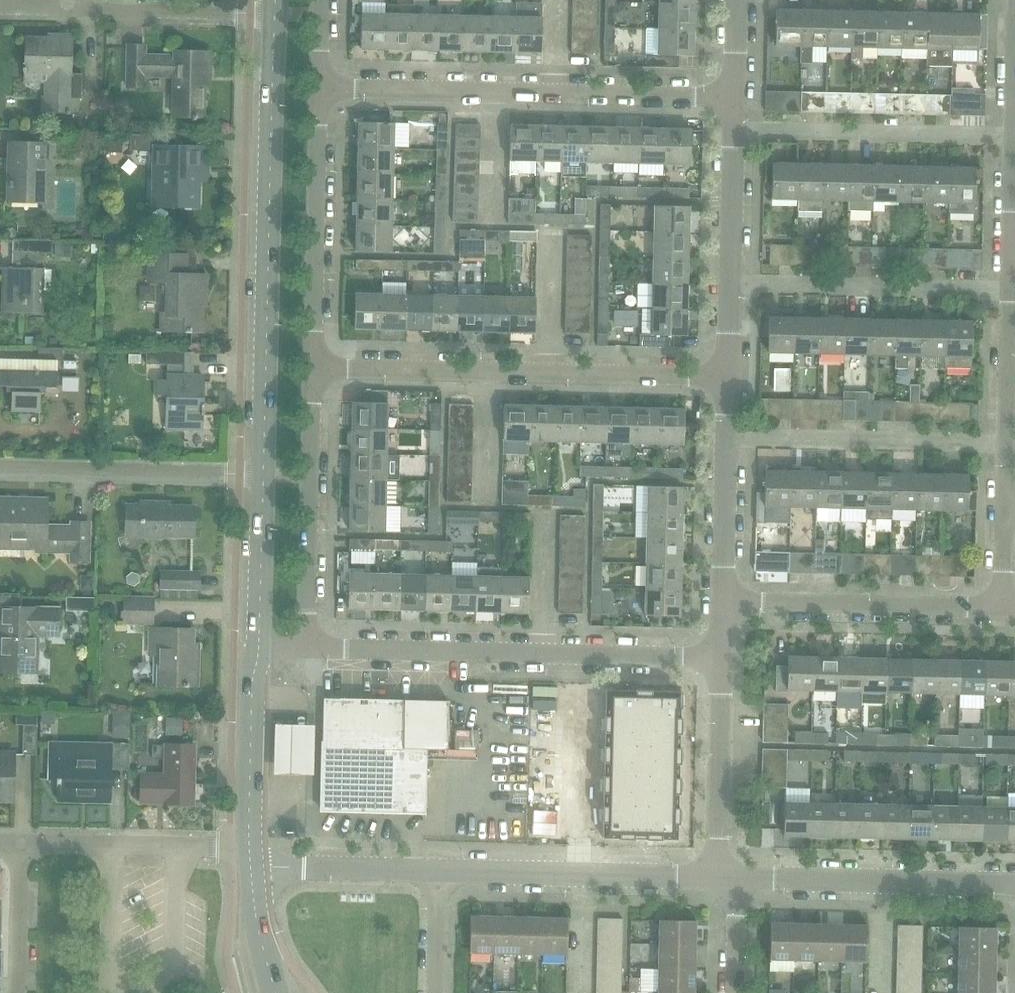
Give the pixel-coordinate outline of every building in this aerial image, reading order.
[(505,7),(530,8),(530,0),(505,0),(505,7)] [(615,2),(605,2),(604,27),(614,28),(615,2)] [(693,4),(659,3),(658,29),(693,29),(693,4)] [(597,5),(572,4),(572,17),(596,17),(597,5)] [(775,45),(800,46),(801,46),(802,10),(776,10),(775,45)] [(827,11),(802,10),(801,46),(800,46),(801,63),(812,63),(812,46),(826,46),(827,11)] [(852,11),(827,11),(826,46),(851,47),(852,11)] [(877,12),(852,11),(851,47),(852,47),(852,58),(862,58),(862,47),(876,47),(877,12)] [(902,13),(877,12),(876,47),(901,48),(902,13)] [(928,13),(902,13),(901,48),(903,48),(903,61),(927,62),(928,13)] [(953,14),(928,13),(927,62),(926,66),(952,67),(952,49),(953,14)] [(361,48),(386,49),(387,14),(361,14),(361,48)] [(413,15),(387,14),(386,49),(412,49),(413,15)] [(979,14),(953,14),(952,49),(978,50),(979,14)] [(439,16),(413,15),(412,49),(438,50),(439,16)] [(464,16),(439,16),(438,50),(464,51),(464,16)] [(490,17),(464,16),(464,51),(489,51),(490,17)] [(516,17),(490,17),(489,51),(515,52),(516,17)] [(542,18),(516,17),(515,52),(541,52),(542,18)] [(596,17),(572,17),(571,29),(596,29),(596,17)] [(614,28),(604,27),(604,53),(614,53),(614,28)] [(646,28),(645,66),(645,67),(678,67),(678,55),(692,56),(693,29),(658,29),(646,28)] [(596,29),(571,29),(571,41),(595,41),(596,29)] [(42,111),(50,111),(77,112),(78,97),(81,97),(82,73),(71,73),(71,41),(64,41),(64,43),(51,42),(51,40),(25,40),(25,67),(23,67),(23,72),(24,72),(24,80),(25,80),(26,72),(51,73),(51,97),(42,96),(42,111)] [(595,41),(571,41),(571,53),(595,54),(595,41)] [(128,45),(127,65),(127,86),(144,87),(144,76),(173,77),(173,120),(197,121),(197,117),(203,117),(204,71),(210,71),(210,52),(174,51),(174,56),(145,55),(145,45),(128,45)] [(951,87),(951,95),(950,115),(972,116),(972,114),(974,114),(974,116),(985,116),(985,114),(984,114),(985,96),(985,94),(973,94),(973,88),(951,87)] [(800,92),(765,91),(765,111),(799,112),(800,92)] [(810,92),(800,92),(799,112),(809,112),(810,92)] [(825,93),(825,112),(834,113),(835,93),(825,93)] [(850,93),(850,113),(860,113),(860,93),(850,93)] [(900,94),(875,94),(875,114),(900,114),(900,94)] [(926,95),(900,94),(900,114),(925,115),(926,95)] [(951,95),(926,95),(925,115),(950,115),(951,95)] [(359,122),(358,147),(393,147),(393,123),(359,122)] [(437,124),(437,131),(437,150),(447,150),(447,124),(437,124)] [(455,124),(455,136),(480,137),(480,125),(455,124)] [(536,126),(510,125),(509,160),(536,160),(536,126)] [(562,127),(536,126),(536,160),(545,161),(544,171),(561,172),(561,161),(562,127)] [(588,127),(562,127),(561,161),(587,162),(588,127)] [(613,128),(588,127),(587,162),(612,162),(613,128)] [(639,129),(613,128),(612,162),(638,163),(639,129)] [(665,129),(639,129),(638,163),(664,164),(665,129)] [(690,130),(665,129),(664,164),(689,164),(690,130)] [(130,150),(155,151),(155,166),(160,166),(159,206),(197,207),(197,180),(193,179),(193,172),(207,172),(208,148),(153,147),(154,135),(130,134),(130,150)] [(480,137),(455,136),(455,148),(480,149),(480,137)] [(8,201),(28,201),(41,201),(42,169),(44,169),(44,144),(9,143),(9,163),(11,163),(10,200),(8,200),(8,201)] [(393,147),(358,147),(358,172),(392,173),(393,147)] [(480,149),(455,148),(454,161),(479,161),(480,149)] [(447,150),(437,150),(436,175),(446,176),(447,150)] [(479,161),(454,161),(454,173),(479,173),(479,161)] [(771,199),(791,199),(798,199),(798,164),(772,163),(771,199)] [(823,164),(798,164),(798,199),(797,211),(823,211),(823,200),(822,200),(823,164)] [(848,165),(823,164),(822,200),(823,200),(847,201),(848,165)] [(874,166),(848,165),(847,201),(849,201),(849,211),(873,211),(873,201),(874,166)] [(899,166),(874,166),(873,201),(898,202),(899,166)] [(924,167),(899,166),(898,202),(923,203),(924,167)] [(950,167),(924,167),(923,203),(949,203),(950,167)] [(975,168),(950,167),(949,203),(949,213),(974,213),(975,183),(977,183),(977,180),(975,180),(975,168)] [(392,173),(358,172),(357,198),(391,199),(392,173)] [(479,173),(454,173),(454,185),(478,186),(479,173)] [(446,176),(436,175),(435,201),(445,201),(446,176)] [(527,202),(527,212),(584,215),(586,183),(578,182),(578,190),(567,190),(567,204),(527,202)] [(478,186),(454,185),(453,197),(478,198),(478,186)] [(586,195),(611,196),(612,186),(587,186),(586,195)] [(638,187),(612,186),(611,196),(638,197),(638,187)] [(663,188),(638,187),(638,197),(663,198),(663,188)] [(689,188),(663,188),(663,198),(689,198),(689,188)] [(478,198),(453,197),(453,209),(478,210),(478,198)] [(391,199),(357,198),(356,224),(391,224),(391,199)] [(445,201),(435,201),(434,227),(444,227),(445,201)] [(601,206),(600,231),(611,232),(611,206),(601,206)] [(655,206),(654,233),(688,234),(689,206),(655,206)] [(478,210),(453,209),(453,222),(477,222),(478,210)] [(508,223),(534,224),(534,213),(509,213),(508,223)] [(560,214),(534,213),(534,224),(560,225),(560,214)] [(586,215),(560,214),(560,225),(586,226),(586,215)] [(391,224),(356,224),(356,251),(390,252),(391,224)] [(444,227),(434,227),(434,253),(444,253),(444,227)] [(460,240),(485,241),(485,231),(460,231),(460,240)] [(511,232),(485,231),(485,241),(510,242),(511,232)] [(611,232),(600,231),(600,256),(610,257),(611,232)] [(537,232),(511,232),(510,242),(537,242),(537,232)] [(688,234),(654,233),(653,257),(687,258),(688,234)] [(567,236),(567,248),(592,249),(592,236),(567,236)] [(25,313),(40,313),(41,267),(37,267),(37,252),(52,253),(52,240),(38,239),(12,239),(12,267),(0,267),(0,268),(6,268),(5,311),(0,311),(0,312),(25,313)] [(770,265),(780,265),(796,265),(797,245),(770,245),(770,265)] [(806,246),(797,245),(796,265),(806,266),(806,246)] [(821,246),(821,266),(831,266),(831,246),(821,246)] [(847,247),(846,267),(856,267),(857,247),(847,247)] [(872,247),(871,267),(881,267),(897,268),(897,248),(882,247),(872,247)] [(592,249),(567,248),(566,260),(591,261),(592,249)] [(897,248),(897,268),(907,268),(907,248),(897,248)] [(922,248),(922,268),(932,268),(932,248),(922,248)] [(982,249),(957,249),(947,249),(947,269),(957,269),(957,268),(967,268),(967,269),(970,269),(970,268),(980,268),(980,269),(981,269),(981,268),(981,251),(982,251),(982,249)] [(196,255),(149,254),(148,282),(167,282),(166,313),(161,313),(161,331),(190,332),(190,330),(201,331),(201,304),(199,304),(199,295),(205,295),(205,269),(204,269),(204,275),(196,275),(196,255)] [(610,257),(600,256),(599,282),(610,283),(610,257)] [(687,258),(653,257),(653,284),(687,285),(687,258)] [(382,259),(356,259),(356,269),(381,269),(382,259)] [(408,260),(382,259),(381,269),(408,270),(408,260)] [(434,261),(408,260),(408,270),(433,271),(434,261)] [(591,261),(566,260),(566,273),(591,274),(591,261)] [(459,262),(434,261),(433,271),(458,272),(459,262)] [(591,274),(566,273),(566,284),(591,285),(591,274)] [(610,283),(599,282),(599,308),(609,308),(610,283)] [(591,285),(566,284),(566,297),(591,297),(591,285)] [(687,285),(653,284),(637,284),(637,285),(638,285),(638,308),(637,308),(637,309),(641,309),(686,310),(687,285)] [(354,328),(380,329),(381,294),(355,294),(354,328)] [(407,295),(381,294),(380,329),(406,329),(407,295)] [(433,295),(407,295),(406,329),(432,330),(433,295)] [(458,296),(433,295),(432,330),(457,330),(458,296)] [(483,297),(458,296),(457,330),(482,331),(483,297)] [(509,297),(483,297),(482,331),(508,332),(509,297)] [(535,298),(509,297),(508,332),(535,332),(535,298)] [(591,297),(566,297),(565,309),(590,309),(591,297)] [(609,308),(599,308),(598,334),(609,334),(609,308)] [(590,309),(565,309),(565,322),(590,323),(590,309)] [(673,347),(674,335),(686,335),(686,310),(641,309),(641,335),(640,335),(639,347),(673,347)] [(768,352),(788,352),(794,353),(795,317),(768,317),(768,352)] [(820,318),(795,317),(794,353),(819,353),(820,318)] [(845,318),(820,318),(819,353),(844,354),(845,318)] [(870,319),(845,318),(844,354),(869,354),(870,319)] [(896,319),(870,319),(869,354),(895,355),(896,319)] [(920,320),(896,319),(895,355),(894,369),(906,369),(906,356),(919,356),(920,320)] [(946,321),(920,320),(919,356),(945,356),(946,321)] [(972,321),(946,321),(945,356),(945,367),(971,368),(972,321)] [(590,323),(565,322),(565,333),(590,334),(590,323)] [(37,359),(0,358),(0,386),(6,386),(6,391),(11,392),(11,411),(40,412),(40,396),(45,396),(45,391),(56,391),(57,361),(63,361),(63,349),(38,348),(37,359)] [(171,351),(147,350),(146,364),(168,364),(167,381),(157,381),(157,399),(167,400),(166,429),(184,430),(184,432),(185,432),(185,430),(202,430),(202,414),(203,414),(204,404),(202,403),(203,376),(192,375),(193,364),(191,364),(191,351),(171,351)] [(387,391),(364,390),(363,402),(353,402),(352,429),(386,430),(387,391)] [(843,392),(843,400),(842,420),(867,421),(868,401),(868,392),(843,392)] [(766,418),(776,419),(792,419),(793,399),(766,398),(766,418)] [(818,400),(793,399),(792,419),(817,420),(818,400)] [(843,400),(818,400),(817,420),(842,420),(843,400)] [(893,401),(868,401),(867,421),(893,421),(893,401)] [(893,401),(893,421),(903,421),(903,401),(893,401)] [(919,402),(918,422),(928,422),(929,402),(919,402)] [(944,402),(943,422),(953,423),(969,423),(970,405),(970,403),(944,402)] [(431,404),(430,431),(440,431),(440,404),(431,404)] [(473,405),(448,404),(448,416),(473,417),(473,405)] [(533,406),(504,405),(502,455),(532,456),(532,440),(533,406)] [(970,405),(969,423),(978,423),(978,405),(970,405)] [(556,406),(533,406),(532,440),(555,441),(556,406)] [(582,407),(556,406),(555,441),(581,441),(582,407)] [(609,408),(582,407),(581,441),(608,442),(609,408)] [(634,408),(609,408),(608,442),(633,443),(634,408)] [(658,409),(634,408),(633,443),(658,443),(658,409)] [(684,409),(658,409),(658,443),(683,444),(684,409)] [(473,417),(448,416),(447,429),(473,430),(473,417)] [(386,430),(352,429),(351,454),(386,455),(386,430)] [(473,430),(447,429),(447,441),(472,442),(473,430)] [(440,431),(430,431),(429,456),(439,456),(440,431)] [(472,442),(447,441),(447,453),(472,454),(472,442)] [(388,465),(418,465),(418,445),(388,444),(388,465)] [(472,454),(447,453),(446,465),(472,466),(472,454)] [(386,455),(351,454),(351,480),(385,480),(386,455)] [(439,456),(429,456),(429,481),(439,482),(439,456)] [(472,466),(446,465),(446,477),(471,478),(472,466)] [(579,476),(605,476),(605,467),(580,466),(579,476)] [(630,468),(605,467),(605,476),(630,477),(630,468)] [(657,468),(630,468),(630,477),(656,478),(657,468)] [(683,469),(657,468),(656,478),(682,478),(683,469)] [(764,492),(756,492),(755,522),(775,523),(776,506),(791,506),(792,471),(765,470),(764,492)] [(816,471),(792,471),(791,506),(815,507),(816,471)] [(841,472),(816,471),(815,507),(815,521),(840,521),(840,507),(841,472)] [(866,472),(841,472),(840,507),(865,508),(866,472)] [(892,473),(866,472),(865,508),(866,519),(891,519),(891,509),(892,473)] [(917,474),(892,473),(891,509),(916,509),(917,474)] [(943,474),(917,474),(916,509),(942,510),(943,474)] [(968,475),(943,474),(942,510),(976,510),(976,491),(968,491),(968,475)] [(471,478),(446,477),(446,489),(471,489),(471,478)] [(385,480),(351,480),(350,506),(385,507),(385,480)] [(439,482),(429,481),(428,507),(438,508),(439,482)] [(502,481),(502,494),(501,505),(527,505),(527,495),(527,481),(502,481)] [(594,484),(593,511),(603,511),(604,484),(594,484)] [(648,486),(647,512),(682,513),(682,487),(648,486)] [(471,489),(446,489),(445,502),(471,503),(471,489)] [(573,490),(573,496),(553,496),(553,506),(585,507),(585,490),(573,490)] [(553,496),(527,495),(527,505),(553,506),(553,496)] [(12,540),(20,540),(20,546),(44,547),(44,550),(72,551),(71,560),(87,560),(88,522),(72,522),(72,526),(46,526),(46,500),(24,499),(24,505),(0,504),(0,540),(12,540)] [(126,505),(126,517),(125,535),(193,537),(194,507),(168,506),(168,507),(158,507),(158,502),(140,501),(140,505),(126,505)] [(385,507),(350,506),(350,531),(384,532),(385,507)] [(438,508),(428,507),(428,534),(437,534),(438,508)] [(603,511),(593,511),(593,536),(602,536),(603,511)] [(452,522),(478,523),(478,513),(452,512),(452,522)] [(682,513),(647,512),(647,539),(681,540),(682,513)] [(503,513),(478,513),(478,523),(503,524),(503,513)] [(530,514),(503,513),(503,524),(530,524),(530,514)] [(561,515),(560,528),(585,529),(585,515),(561,515)] [(585,529),(560,528),(560,539),(585,540),(585,529)] [(602,536),(593,536),(592,562),(602,562),(602,536)] [(585,540),(560,539),(560,552),(584,552),(585,540)] [(681,540),(647,539),(646,563),(680,564),(681,540)] [(349,540),(349,550),(349,551),(374,551),(374,550),(374,541),(349,540)] [(400,541),(374,541),(374,550),(400,551),(400,541)] [(425,542),(400,541),(400,551),(425,552),(425,542)] [(451,543),(425,542),(425,552),(451,553),(451,543)] [(755,551),(754,572),(763,572),(773,572),(789,572),(789,552),(773,552),(763,552),(755,551)] [(584,552),(560,552),(559,564),(584,565),(584,552)] [(789,552),(789,572),(814,573),(814,553),(789,552)] [(814,553),(814,573),(839,573),(839,553),(814,553)] [(839,553),(839,573),(849,574),(849,554),(839,553)] [(865,554),(864,574),(874,574),(875,554),(865,554)] [(890,555),(889,575),(914,575),(915,555),(890,555)] [(915,555),(914,575),(940,576),(940,556),(915,555)] [(940,556),(940,576),(965,576),(965,556),(940,556)] [(373,608),(374,574),(374,563),(349,562),(348,608),(373,608)] [(602,562),(592,562),(591,588),(601,588),(602,562)] [(680,564),(646,563),(645,589),(680,590),(680,564)] [(584,565),(559,564),(559,576),(584,577),(584,565)] [(161,588),(199,588),(199,572),(161,572),(161,588)] [(400,575),(374,574),(373,608),(399,609),(400,575)] [(425,575),(400,575),(399,609),(424,609),(425,575)] [(450,576),(425,575),(424,609),(449,610),(450,576)] [(475,576),(450,576),(449,610),(475,611),(475,576)] [(501,577),(475,576),(475,611),(500,611),(501,577)] [(584,577),(559,576),(559,589),(584,589),(584,577)] [(528,578),(501,577),(500,611),(528,612),(528,578)] [(601,588),(591,588),(590,613),(600,614),(601,588)] [(584,589),(559,589),(559,600),(583,601),(584,589)] [(680,590),(645,589),(645,615),(679,616),(680,590)] [(36,629),(58,629),(58,608),(19,607),(19,595),(0,595),(0,623),(1,623),(0,655),(0,671),(35,672),(36,629)] [(152,598),(124,597),(123,621),(152,622),(152,598)] [(583,601),(559,600),(558,612),(583,613),(583,601)] [(160,654),(159,684),(198,685),(198,684),(196,684),(197,645),(192,644),(192,629),(151,628),(150,654),(160,654)] [(776,665),(775,691),(787,692),(787,689),(813,690),(813,656),(788,656),(788,666),(776,665)] [(838,657),(813,656),(813,690),(837,690),(838,657)] [(862,658),(838,657),(837,690),(862,691),(862,658)] [(887,658),(862,658),(862,691),(886,692),(887,658)] [(911,659),(887,658),(886,692),(910,692),(911,659)] [(936,659),(911,659),(910,692),(935,693),(936,659)] [(960,660),(936,659),(935,693),(959,694),(960,660)] [(985,660),(960,660),(959,694),(984,694),(985,660)] [(1009,661),(985,660),(984,694),(1008,695),(1009,661)] [(511,688),(510,706),(575,707),(575,690),(511,688)] [(610,690),(606,838),(681,840),(685,692),(610,690)] [(329,709),(324,708),(323,741),(328,741),(328,761),(322,761),(321,810),(425,812),(426,749),(448,749),(448,701),(329,698),(329,709)] [(783,704),(763,704),(763,717),(787,718),(787,704),(783,704)] [(15,724),(23,724),(22,754),(36,754),(37,710),(16,710),(15,724)] [(787,718),(763,717),(763,730),(787,730),(787,718)] [(314,725),(274,724),(273,774),(313,774),(314,725)] [(787,730),(763,730),(763,742),(786,742),(787,730)] [(959,730),(958,736),(958,746),(983,747),(983,731),(959,730)] [(811,733),(794,733),(794,743),(811,743),(811,733)] [(828,733),(811,733),(811,743),(828,743),(828,733)] [(860,734),(843,734),(843,744),(860,744),(860,734)] [(877,734),(860,734),(860,744),(877,744),(877,734)] [(909,735),(892,735),(892,745),(909,745),(909,735)] [(926,735),(909,735),(909,745),(926,746),(926,735)] [(958,736),(942,736),(941,746),(958,746),(958,736)] [(1008,737),(991,737),(991,747),(1007,747),(1008,737)] [(50,779),(57,779),(57,783),(59,783),(58,795),(87,795),(87,801),(110,801),(110,769),(128,769),(129,762),(129,743),(102,743),(102,746),(51,745),(50,779)] [(166,744),(166,745),(153,745),(152,759),(165,759),(165,775),(141,774),(141,802),(157,802),(157,799),(164,799),(164,803),(192,803),(194,745),(166,744)] [(786,750),(762,749),(762,761),(786,762),(786,750)] [(811,751),(794,750),(794,760),(810,761),(811,751)] [(827,751),(811,751),(810,761),(827,761),(827,751)] [(860,752),(843,751),(843,761),(860,762),(860,752)] [(877,752),(860,752),(860,762),(876,762),(877,752)] [(909,753),(892,752),(892,763),(909,763),(909,753)] [(926,753),(909,753),(909,763),(926,763),(926,753)] [(958,754),(941,753),(941,764),(958,764),(958,754)] [(14,799),(15,755),(0,754),(0,799),(14,799)] [(975,754),(958,754),(958,764),(975,764),(975,754)] [(1007,755),(990,755),(990,765),(1007,765),(1007,755)] [(786,762),(762,761),(762,774),(785,775),(786,762)] [(785,775),(762,774),(761,787),(785,787),(785,775)] [(982,796),(982,806),(981,840),(1005,841),(1006,807),(1006,797),(982,796)] [(784,836),(809,836),(810,802),(785,802),(784,836)] [(835,803),(810,802),(809,836),(834,837),(835,803)] [(859,803),(835,803),(834,837),(858,837),(859,803)] [(884,804),(859,803),(858,837),(883,838),(884,804)] [(908,805),(884,804),(883,838),(907,839),(908,805)] [(933,805),(908,805),(907,839),(932,839),(933,805)] [(957,806),(933,805),(932,839),(956,840),(957,806)] [(982,806),(957,806),(956,840),(981,840),(982,806)] [(1006,807),(1005,841),(1014,841),(1014,807),(1006,807)] [(469,953),(494,953),(495,916),(470,915),(469,953)] [(518,916),(495,916),(494,953),(517,954),(518,916)] [(543,917),(518,916),(517,954),(542,954),(543,917)] [(567,917),(543,917),(542,954),(566,955),(567,917)] [(623,919),(597,918),(597,932),(622,932),(623,919)] [(658,920),(658,944),(696,944),(696,920),(658,920)] [(794,922),(770,922),(769,960),(793,960),(794,922)] [(818,923),(794,922),(793,960),(817,961),(818,923)] [(842,924),(818,923),(817,961),(841,961),(842,924)] [(867,924),(842,924),(841,961),(866,962),(867,924)] [(923,925),(898,925),(898,938),(923,939),(923,925)] [(958,926),(958,927),(958,951),(995,952),(996,927),(958,926)] [(622,932),(597,932),(597,943),(622,944),(622,932)] [(923,939),(898,938),(897,950),(922,951),(923,939)] [(622,944),(597,943),(596,955),(622,956),(622,944)] [(696,944),(658,944),(657,968),(695,968),(696,944)] [(922,951),(897,950),(897,962),(922,962),(922,951)] [(995,952),(958,951),(957,975),(995,976),(995,952)] [(622,956),(596,955),(596,967),(621,968),(622,956)] [(922,962),(897,962),(897,974),(922,974),(922,962)] [(621,968),(596,967),(596,979),(621,980),(621,968)] [(695,968),(657,968),(657,992),(694,992),(695,968)] [(922,974),(897,974),(897,985),(922,986),(922,974)] [(957,975),(957,992),(995,992),(995,976),(957,975)] [(621,980),(596,979),(595,991),(621,991),(621,980)]
